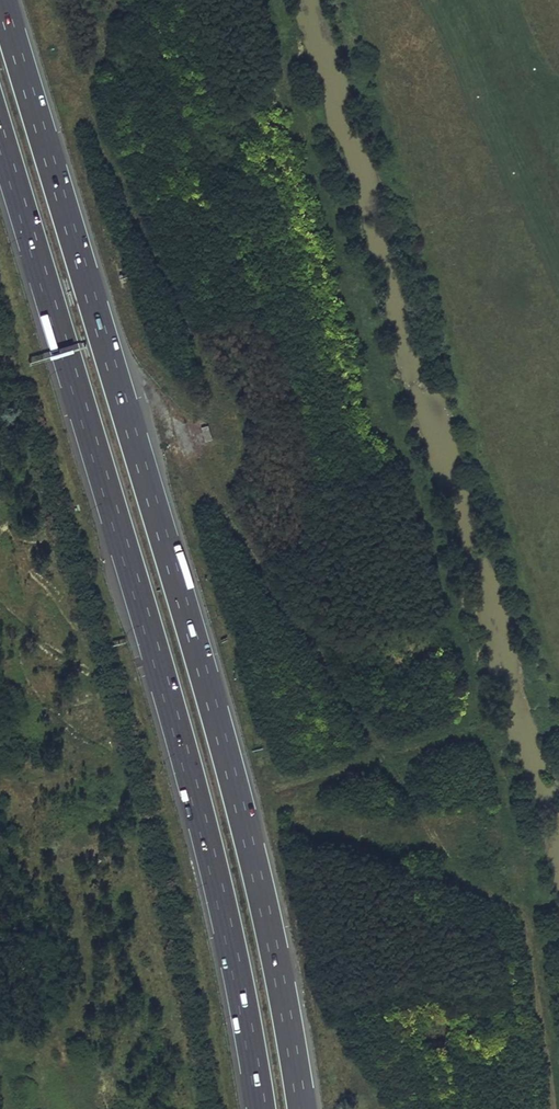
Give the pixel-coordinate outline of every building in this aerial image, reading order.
[(212,440),(207,425),(199,428),(204,442),(212,440)]
